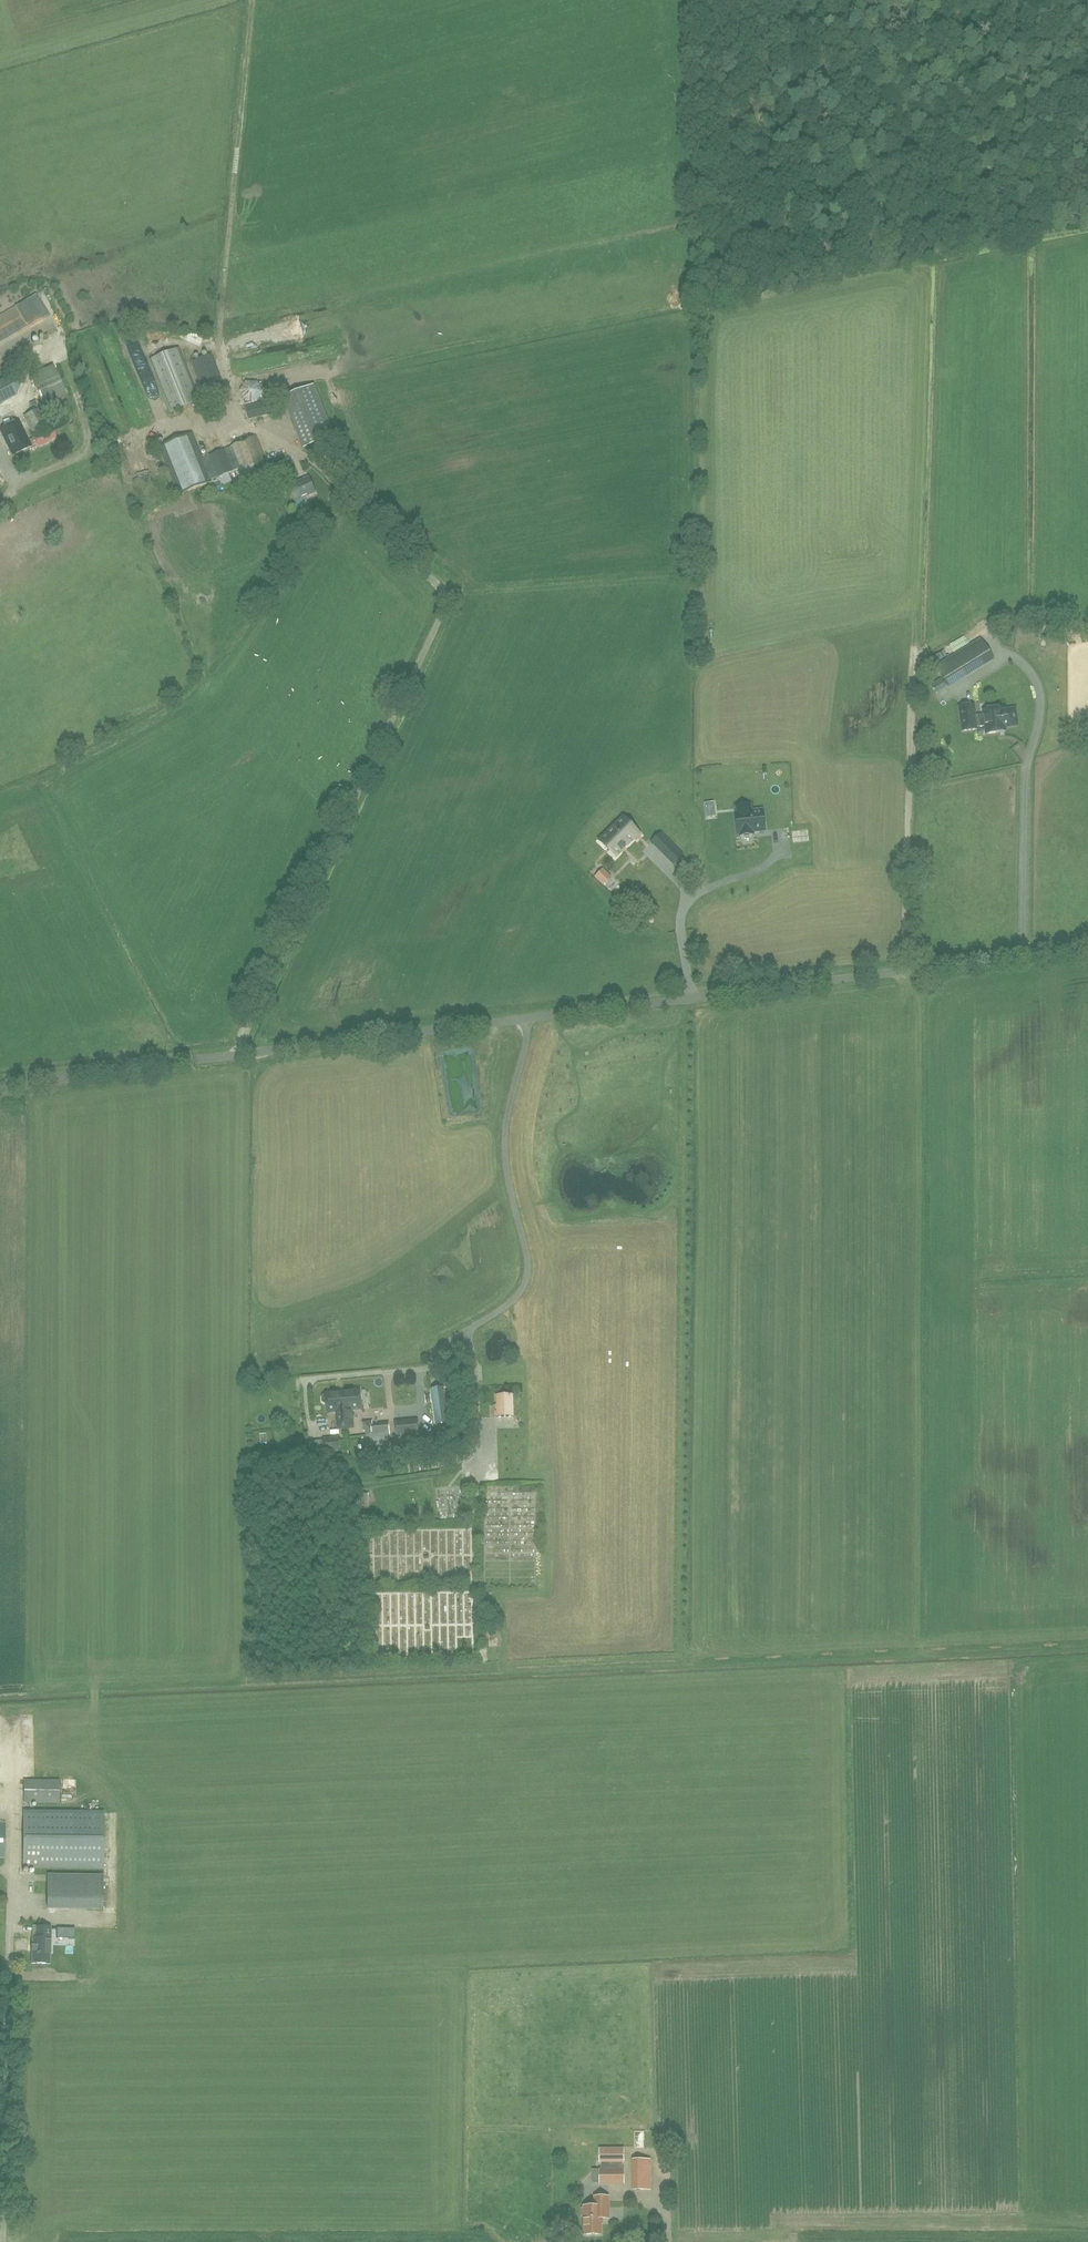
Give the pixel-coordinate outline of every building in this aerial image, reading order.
[(43,296),(47,303),(52,300),(48,293),(43,296)] [(38,298),(36,295),(0,316),(0,360),(48,332),(50,336),(56,332),(38,298)] [(175,349),(150,359),(171,411),(196,401),(175,349)] [(209,354),(190,362),(206,402),(225,394),(209,354)] [(65,396),(53,370),(31,381),(43,406),(65,396)] [(22,382),(17,373),(0,382),(0,404),(16,395),(22,382)] [(110,385),(108,376),(104,377),(105,378),(103,379),(110,409),(119,407),(114,385),(110,385)] [(246,382),(239,392),(244,402),(257,403),(263,392),(258,382),(246,382)] [(303,449),(334,437),(314,386),(283,398),(303,449)] [(244,406),(248,419),(278,412),(274,399),(244,406)] [(32,437),(32,438),(34,443),(36,448),(56,439),(51,428),(48,430),(37,408),(22,416),(31,433),(42,428),(43,432),(32,437)] [(158,413),(150,415),(154,428),(162,426),(158,413)] [(32,438),(27,440),(17,420),(0,428),(0,434),(11,455),(34,443),(32,438)] [(192,432),(156,447),(175,495),(211,481),(210,479),(238,468),(244,484),(269,475),(255,437),(202,457),(192,432)] [(290,502),(313,493),(307,477),(284,486),(290,502)] [(981,639),(936,667),(948,685),(992,658),(981,639)] [(934,657),(937,661),(949,654),(946,650),(934,657)] [(1002,708),(992,709),(993,714),(975,716),(974,705),(959,707),(962,731),(977,729),(977,727),(985,726),(986,734),(999,732),(998,730),(1005,729),(1005,727),(1017,725),(1015,709),(1003,711),(1002,708)] [(752,832),(765,830),(762,811),(736,814),(738,833),(740,833),(740,836),(753,834),(752,832)] [(631,826),(623,818),(600,841),(615,856),(633,838),(626,830),(631,826)] [(661,833),(651,843),(656,848),(666,838),(661,833)] [(677,871),(690,859),(677,846),(665,859),(677,871)] [(598,878),(607,886),(615,877),(605,869),(598,878)] [(833,916),(848,915),(847,907),(833,908),(833,916)] [(431,1389),(436,1425),(448,1423),(443,1387),(431,1389)] [(348,1391),(344,1392),(344,1401),(342,1402),(343,1411),(344,1411),(346,1429),(353,1428),(352,1410),(361,1409),(359,1390),(356,1391),(356,1389),(348,1390),(348,1391)] [(344,1401),(344,1392),(325,1393),(325,1395),(323,1395),(321,1397),(322,1402),(324,1404),(326,1403),(327,1413),(336,1412),(337,1425),(338,1430),(346,1429),(344,1411),(343,1411),(342,1402),(344,1401)] [(512,1395),(496,1396),(497,1417),(513,1416),(512,1395)] [(417,1420),(394,1422),(396,1436),(419,1434),(417,1420)] [(389,1434),(389,1425),(371,1427),(372,1427),(372,1430),(367,1431),(367,1436),(389,1434)] [(340,1451),(339,1438),(323,1440),(324,1452),(340,1451)] [(443,1508),(445,1521),(452,1520),(450,1507),(443,1508)] [(59,1782),(24,1782),(24,1804),(59,1804),(59,1782)] [(103,1812),(94,1812),(23,1812),(23,1869),(94,1869),(104,1869),(103,1812)] [(47,1908),(102,1909),(103,1876),(47,1875),(47,1908)] [(32,1964),(49,1964),(50,1927),(36,1927),(36,1939),(32,1939),(32,1964)] [(58,1929),(58,1938),(76,1939),(76,1930),(58,1929)] [(599,2164),(624,2164),(624,2147),(599,2147),(599,2164)] [(650,2190),(650,2160),(634,2160),(635,2190),(650,2190)] [(624,2169),(599,2169),(599,2184),(624,2184),(624,2169)] [(595,2197),(595,2206),(584,2206),(584,2209),(582,2209),(582,2216),(584,2216),(584,2234),(601,2234),(601,2218),(608,2218),(608,2197),(595,2197)]
